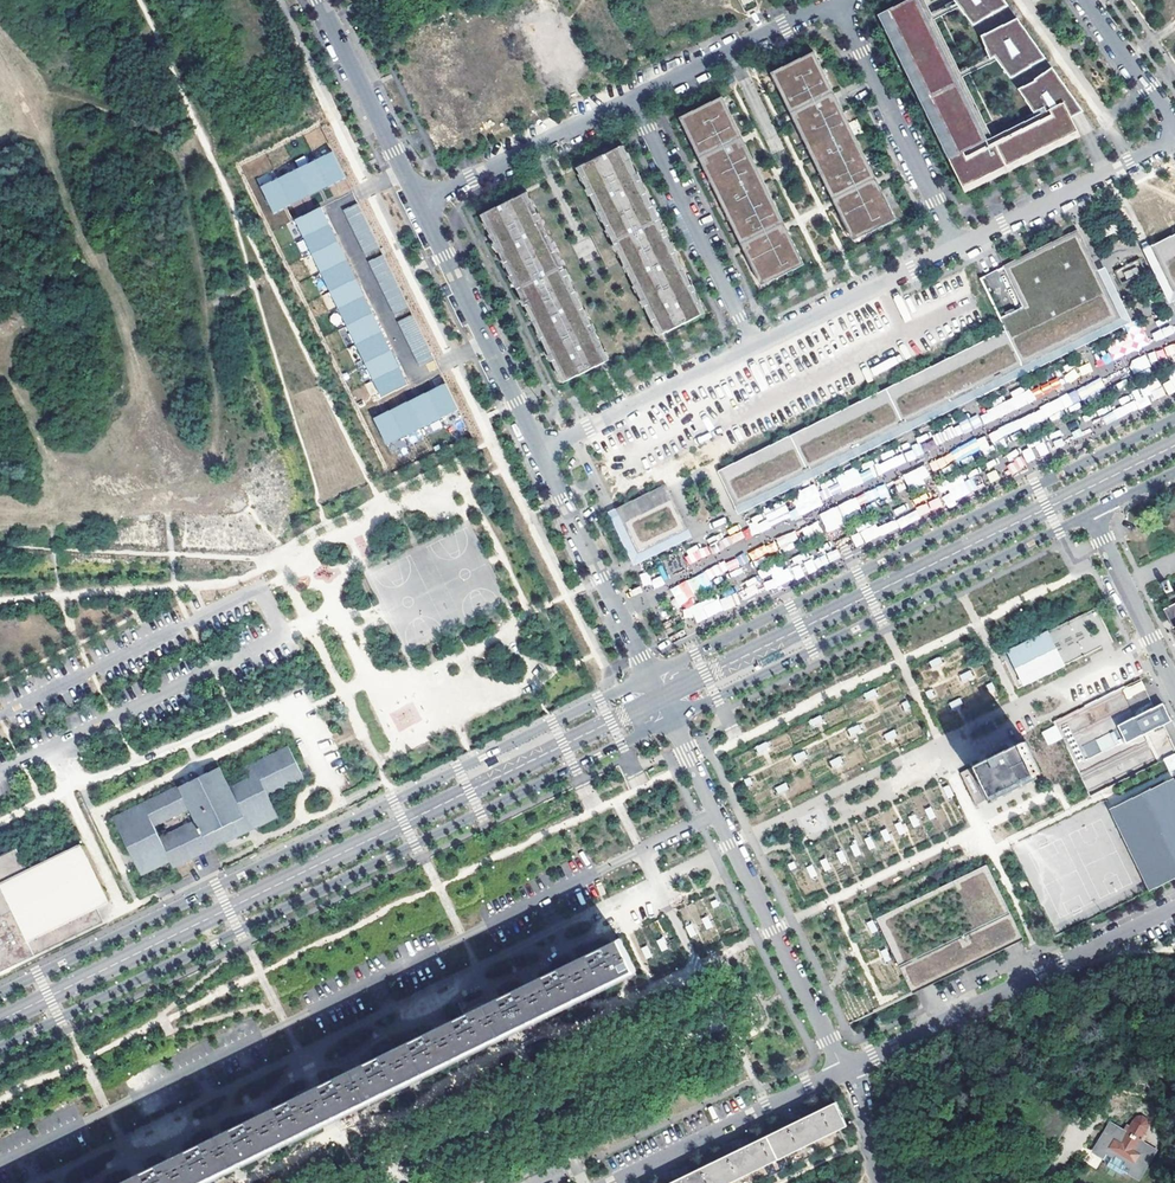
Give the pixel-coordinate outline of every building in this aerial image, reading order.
[(393,16),(417,4),(415,0),(385,0),(393,16)] [(712,8),(728,0),(708,0),(712,8)] [(888,11),(958,154),(949,159),(963,188),(1078,132),(1071,118),(1083,112),(1052,67),(1034,80),(1035,81),(1023,87),(1029,98),(1025,100),(1029,106),(1036,103),(1042,100),(1047,111),(1056,106),(1060,113),(964,160),(960,153),(987,140),(919,0),(910,0),(888,11)] [(987,140),(992,138),(963,77),(935,20),(933,15),(925,0),(919,0),(987,140)] [(933,15),(935,20),(959,8),(970,3),(969,0),(963,0),(964,1),(933,15)] [(970,3),(959,8),(965,15),(970,13),(976,24),(994,14),(993,13),(1008,6),(1004,0),(969,0),(970,3)] [(958,154),(888,11),(878,16),(949,159),(958,154)] [(970,13),(965,15),(973,26),(976,24),(970,13)] [(1032,67),(1046,59),(1017,19),(986,34),(991,46),(985,49),(988,55),(999,50),(1004,48),(1007,56),(996,61),(1002,68),(1008,65),(1014,77),(1032,68),(1032,67)] [(986,34),(981,36),(985,49),(991,46),(986,34)] [(412,56),(421,75),(445,63),(436,44),(412,56)] [(1001,54),(961,73),(963,77),(996,61),(1007,56),(1004,48),(999,50),(1001,54)] [(814,52),(771,73),(791,114),(796,112),(826,97),(834,93),(814,52)] [(1008,65),(1002,68),(1010,79),(1014,77),(1008,65)] [(425,81),(434,100),(458,88),(449,69),(425,81)] [(489,87),(472,95),(484,119),(501,111),(489,87)] [(1023,87),(1018,89),(1025,100),(1029,98),(1023,87)] [(723,97),(679,118),(699,159),(704,156),(735,142),(743,138),(723,97)] [(826,97),(796,112),(799,118),(829,104),(826,97)] [(799,118),(794,120),(806,145),(811,142),(826,173),(821,175),(833,200),(838,197),(868,182),(876,178),(864,155),(859,157),(844,126),(849,124),(837,100),(829,104),(799,118)] [(1042,100),(1036,103),(1042,114),(1047,111),(1042,100)] [(456,103),(439,112),(452,136),(469,127),(456,103)] [(1047,111),(1042,114),(992,138),(987,140),(960,153),(964,160),(1060,113),(1056,106),(1047,111)] [(849,124),(844,126),(859,157),(864,155),(849,124)] [(1078,132),(963,188),(965,193),(1081,136),(1078,132)] [(735,142),(704,156),(707,163),(738,148),(735,142)] [(811,142),(806,145),(821,175),(826,173),(811,142)] [(707,163),(703,165),(714,189),(719,187),(734,218),(730,220),(741,244),(746,242),(776,227),(784,223),(773,199),(765,203),(750,172),(758,168),(746,144),(738,148),(707,163)] [(623,145),(619,147),(701,315),(705,313),(623,145)] [(619,147),(587,163),(669,331),(701,315),(619,147)] [(333,153),(315,161),(327,187),(345,178),(333,153)] [(315,161),(297,170),(309,196),(327,187),(315,161)] [(669,331),(587,163),(577,168),(659,336),(669,331)] [(758,168),(750,172),(765,203),(773,199),(758,168)] [(297,170),(279,178),(291,204),(309,196),(297,170)] [(1174,235),(1174,176),(1127,199),(1137,220),(1140,218),(1145,228),(1142,229),(1151,247),(1174,235)] [(261,187),(273,213),(291,204),(279,178),(261,187)] [(868,182),(838,197),(841,204),(871,189),(868,182)] [(841,204),(836,206),(850,233),(878,219),(882,227),(896,219),(879,185),(871,189),(841,204)] [(719,187),(714,189),(730,220),(734,218),(719,187)] [(527,192),(517,197),(599,365),(609,360),(527,192)] [(517,197),(485,213),(567,381),(599,365),(517,197)] [(378,248),(357,203),(343,210),(364,254),(378,248)] [(295,220),(303,237),(329,225),(321,208),(295,220)] [(485,213),(481,215),(563,383),(567,381),(485,213)] [(878,219),(850,233),(853,241),(882,227),(878,219)] [(1117,223),(1101,230),(1104,237),(1120,229),(1117,223)] [(303,237),(311,254),(337,241),(329,225),(303,237)] [(776,227),(746,242),(749,249),(780,234),(776,227)] [(749,249),(745,251),(758,278),(786,264),(790,272),(805,264),(788,230),(780,234),(749,249)] [(1005,330),(718,471),(735,506),(750,498),(795,477),(822,463),(841,454),(869,440),(937,407),(965,394),(992,380),(1015,369),(1077,339),(1120,318),(1097,272),(1077,231),(1004,267),(1024,307),(1000,319),(1005,330)] [(1151,247),(1173,292),(1174,292),(1174,235),(1151,247)] [(311,254),(321,273),(346,260),(337,241),(311,254)] [(1151,247),(1143,250),(1169,304),(1174,301),(1174,292),(1173,292),(1151,247)] [(407,307),(382,255),(368,262),(393,314),(407,307)] [(330,291),(355,279),(346,260),(321,273),(330,291)] [(786,264),(758,278),(762,285),(790,272),(786,264)] [(1136,266),(1123,272),(1126,277),(1138,271),(1136,266)] [(1004,267),(980,279),(1000,319),(1024,307),(1004,267)] [(1105,268),(1097,272),(1120,318),(1077,339),(1015,369),(992,380),(965,394),(937,407),(869,440),(841,454),(822,463),(795,477),(750,498),(735,506),(740,514),(1132,322),(1105,268)] [(330,291),(338,308),(364,296),(355,279),(330,291)] [(903,354),(909,369),(973,339),(964,324),(960,326),(954,314),(957,313),(942,290),(887,317),(898,341),(900,340),(905,353),(903,354)] [(338,308),(346,326),(372,313),(364,296),(338,308)] [(346,326),(356,344),(381,332),(372,313),(346,326)] [(433,359),(411,315),(397,322),(419,366),(433,359)] [(356,344),(364,363),(390,350),(381,332),(356,344)] [(364,363),(373,380),(398,367),(390,350),(364,363)] [(373,380),(381,397),(407,384),(398,367),(373,380)] [(1163,384),(1169,394),(1174,391),(1174,377),(1163,384)] [(1041,394),(1060,385),(1057,378),(1037,387),(1041,394)] [(446,384),(428,393),(440,418),(458,410),(446,384)] [(708,449),(715,464),(778,433),(769,419),(766,421),(760,409),(762,408),(748,385),(693,411),(703,436),(706,435),(711,448),(708,449)] [(928,447),(1036,403),(1029,385),(1010,393),(1014,403),(858,466),(859,467),(816,484),(822,498),(908,463),(906,461),(930,451),(928,447)] [(428,393),(409,401),(422,427),(440,418),(428,393)] [(409,401),(391,410),(404,436),(422,427),(409,401)] [(373,418),(386,444),(404,436),(391,410),(373,418)] [(929,461),(933,471),(989,445),(984,436),(929,461)] [(903,473),(907,487),(930,480),(926,466),(903,473)] [(666,484),(616,508),(638,553),(663,541),(688,529),(666,484)] [(638,553),(616,508),(607,513),(634,566),(692,537),(688,529),(663,541),(638,553)] [(806,526),(810,536),(822,531),(817,521),(806,526)] [(710,553),(704,542),(685,553),(691,563),(710,553)] [(765,582),(768,589),(779,584),(776,577),(765,582)] [(1167,608),(1174,625),(1174,604),(1167,608)] [(1047,630),(1007,649),(1024,684),(1064,665),(1047,630)] [(963,682),(974,678),(971,670),(960,674),(963,682)] [(1117,725),(1125,742),(1163,724),(1170,720),(1162,703),(1154,707),(1117,725)] [(851,736),(861,732),(858,724),(848,728),(851,736)] [(1055,726),(1042,732),(1048,744),(1061,737),(1055,726)] [(1018,743),(973,765),(990,797),(1033,776),(1033,775),(1040,772),(1025,742),(1019,745),(1018,743)] [(118,817),(146,874),(173,862),(175,867),(283,816),(273,794),(307,778),(293,748),(252,767),(256,778),(233,789),(223,767),(118,817)] [(804,751),(793,755),(796,763),(807,758),(804,751)] [(1165,759),(1171,772),(1174,770),(1174,755),(1165,759)] [(832,769),(844,764),(841,756),(829,760),(832,769)] [(1110,809),(1150,890),(1174,879),(1174,784),(1173,780),(1110,809)] [(774,787),(777,794),(788,789),(786,782),(774,787)] [(909,816),(913,828),(920,825),(916,814),(909,816)] [(4,968),(105,920),(99,907),(112,901),(86,844),(33,870),(23,848),(0,859),(0,961),(4,968)] [(905,980),(912,994),(1023,940),(986,865),(875,920),(905,980)] [(484,1005),(500,1038),(509,1033),(636,971),(620,939),(605,946),(494,1001),(484,1005)] [(457,1059),(500,1038),(484,1005),(441,1026),(457,1059)] [(352,1070),(368,1102),(413,1080),(397,1048),(352,1070)] [(330,1121),(368,1102),(352,1070),(315,1088),(218,1136),(234,1168),(330,1121)] [(846,1125),(835,1101),(810,1114),(807,1109),(795,1112),(796,1114),(797,1117),(795,1118),(796,1121),(750,1144),(747,1138),(734,1141),(735,1144),(736,1147),(735,1148),(736,1151),(690,1173),(687,1168),(674,1170),(676,1173),(677,1176),(675,1177),(676,1180),(671,1182),(729,1182),(846,1125)] [(1127,1125),(1124,1130),(1145,1143),(1149,1138),(1145,1136),(1154,1121),(1153,1116),(1151,1112),(1146,1111),(1142,1112),(1139,1115),(1131,1127),(1127,1125)] [(1111,1122),(1092,1152),(1105,1160),(1107,1156),(1130,1170),(1128,1174),(1140,1182),(1159,1151),(1145,1143),(1124,1130),(1111,1122)] [(234,1168),(218,1136),(174,1157),(187,1182),(203,1182),(234,1168)] [(1107,1166),(1121,1175),(1127,1175),(1130,1170),(1107,1156),(1105,1160),(1104,1161),(1107,1166)]
